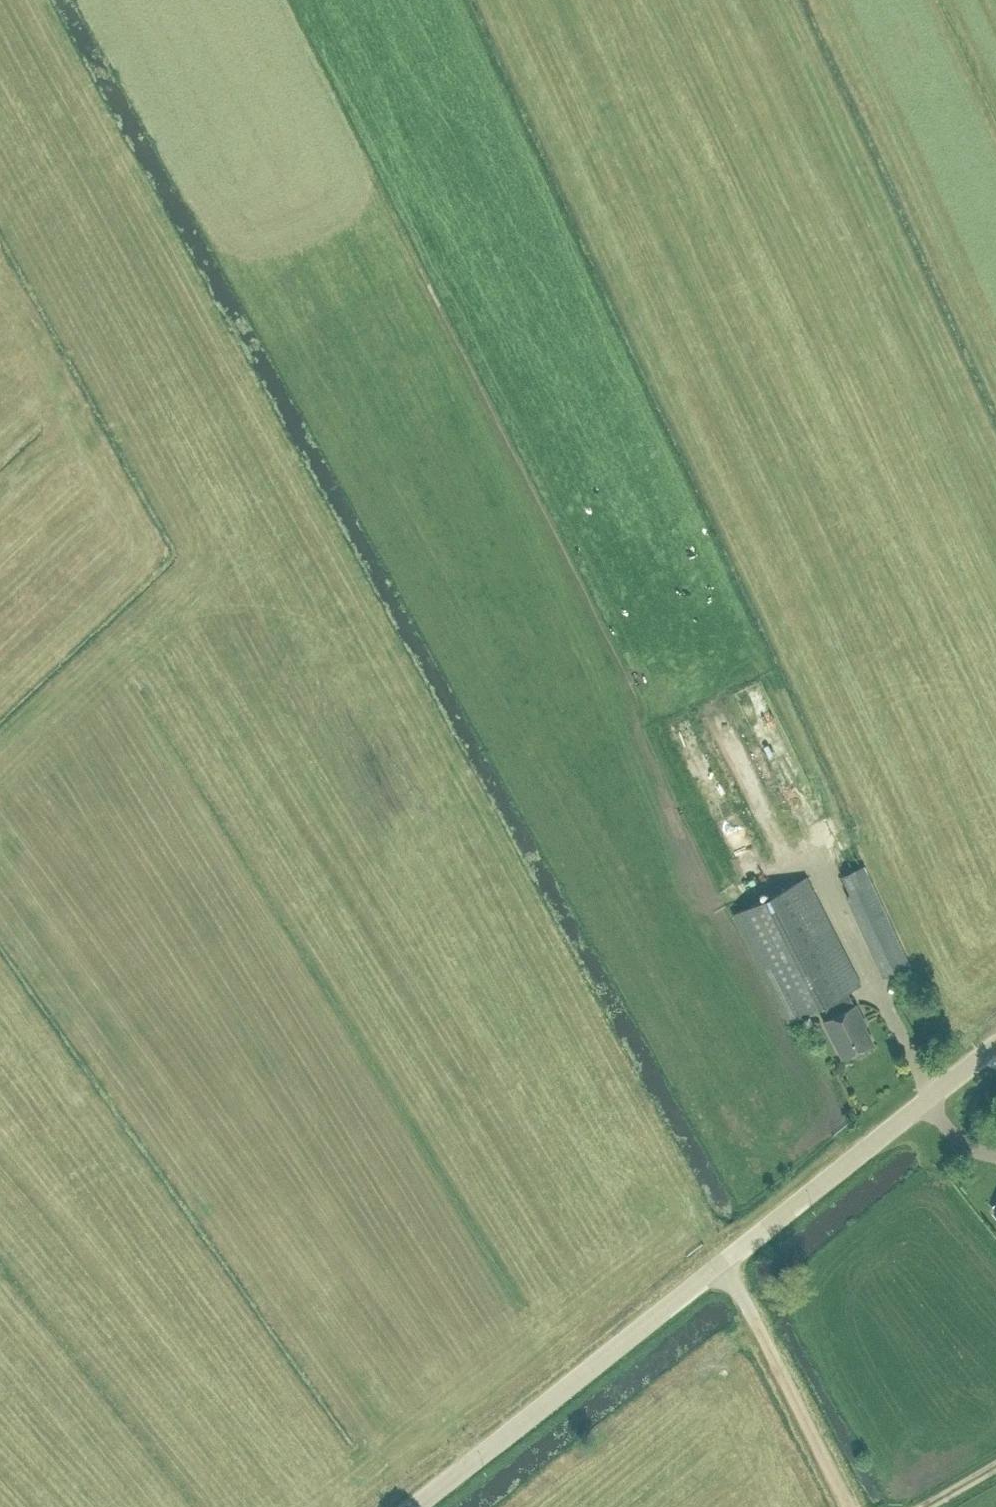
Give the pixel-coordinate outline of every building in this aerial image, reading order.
[(883,974),(908,963),(863,865),(842,875),(850,891),(846,893),(883,974)] [(853,1004),(847,990),(859,984),(805,876),(733,912),(788,1019),(818,1003),(824,1017),(822,1018),(840,1056),(871,1041),(860,1018),(861,1017),(855,1004),(853,1004)]
